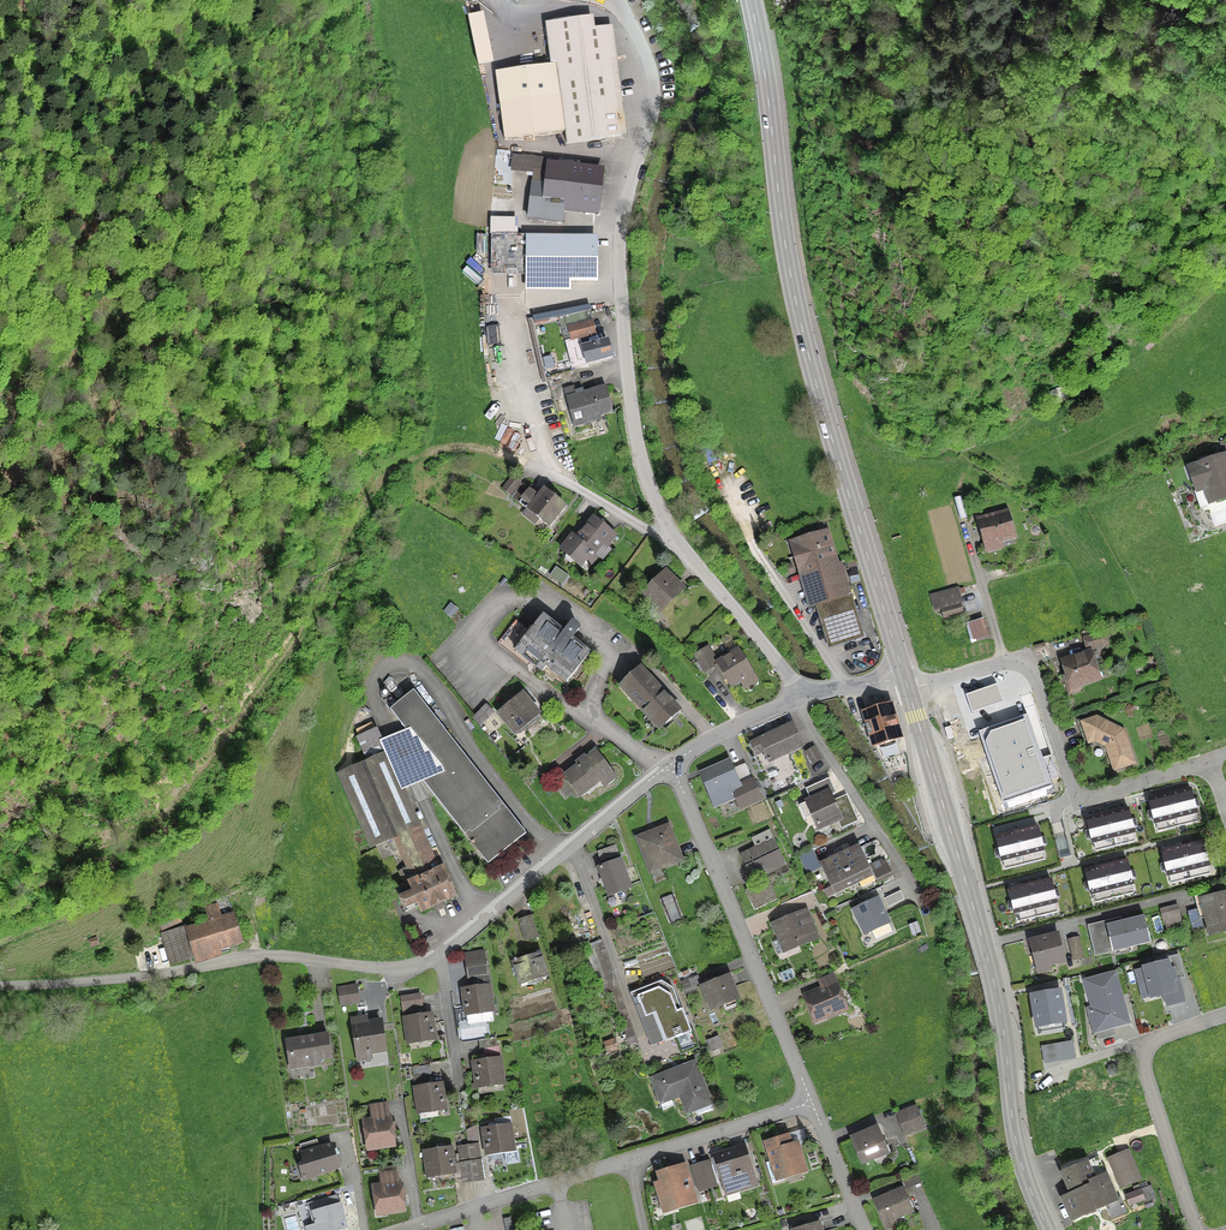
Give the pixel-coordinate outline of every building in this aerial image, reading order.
[(550,24),(557,75),(566,144),(620,137),(606,29),(588,31),(586,19),(550,24)] [(513,158),(511,172),(541,175),(543,162),(513,158)] [(596,208),(600,173),(548,167),(544,202),(530,200),(529,213),(560,217),(562,204),(596,208)] [(526,280),(593,281),(593,241),(527,241),(526,280)] [(570,341),(594,335),(591,323),(567,329),(570,341)] [(611,358),(607,343),(581,349),(585,365),(611,358)] [(612,413),(605,388),(575,396),(573,388),(563,391),(573,428),(592,423),(591,419),(612,413)] [(1062,391),(1051,396),(1054,403),(1065,398),(1062,391)] [(1225,497),(1225,462),(1224,456),(1188,470),(1196,492),(1210,487),(1215,501),(1225,497)] [(547,527),(564,507),(543,491),(537,499),(528,492),(519,504),(547,527)] [(1007,513),(977,521),(984,546),(1013,538),(1007,513)] [(588,555),(591,557),(610,534),(593,519),(575,540),(572,537),(560,551),(565,555),(565,560),(569,564),(574,562),(579,566),(588,555)] [(861,639),(839,565),(836,566),(826,533),(798,542),(802,555),(794,557),(800,575),(807,573),(817,608),(815,609),(826,643),(838,640),(840,646),(861,639)] [(660,611),(682,590),(665,572),(654,583),(653,582),(647,588),(648,589),(643,594),(660,611)] [(940,610),(943,620),(962,615),(959,605),(961,604),(958,591),(930,598),(934,612),(940,610)] [(401,610),(409,602),(401,593),(392,601),(401,610)] [(451,617),(457,609),(450,603),(444,611),(451,617)] [(515,621),(497,644),(527,668),(530,664),(541,672),(546,667),(566,683),(588,654),(570,640),(578,630),(576,628),(574,625),(571,624),(569,628),(563,623),(557,630),(541,617),(529,633),(515,621)] [(1102,634),(1084,639),(1087,651),(1106,646),(1102,634)] [(694,656),(704,673),(714,667),(718,674),(721,672),(730,686),(750,674),(737,652),(717,664),(707,648),(694,656)] [(1098,679),(1089,654),(1062,663),(1066,676),(1062,678),(1068,695),(1080,690),(1078,686),(1098,679)] [(663,695),(639,668),(618,687),(646,717),(648,715),(660,729),(679,712),(663,695)] [(487,865),(525,835),(413,691),(389,710),(433,767),(419,778),(487,865)] [(514,734),(537,715),(521,695),(497,714),(514,734)] [(862,715),(863,715),(874,748),(900,739),(900,738),(899,738),(889,706),(890,706),(890,705),(862,713),(862,715)] [(472,719),(478,727),(492,713),(485,706),(472,719)] [(1095,719),(1081,724),(1088,744),(1094,742),(1105,747),(1113,771),(1133,764),(1122,732),(1095,719)] [(1045,780),(1024,721),(984,734),(1005,794),(1045,780)] [(757,741),(767,762),(802,746),(792,724),(757,741)] [(437,871),(374,730),(358,738),(368,761),(338,774),(371,848),(394,838),(407,868),(398,872),(404,886),(395,890),(403,907),(415,901),(420,913),(455,897),(442,869),(437,871)] [(805,753),(811,764),(819,759),(813,749),(805,753)] [(609,772),(594,753),(584,761),(582,758),(575,763),(578,767),(564,777),(579,796),(609,772)] [(739,809),(759,800),(751,782),(740,787),(730,763),(700,776),(713,807),(735,798),(739,809)] [(818,829),(839,820),(823,782),(805,790),(810,801),(806,802),(818,829)] [(1191,789),(1149,799),(1155,823),(1197,813),(1191,789)] [(1128,808),(1087,818),(1092,842),(1134,832),(1128,808)] [(1038,826),(996,836),(1002,860),(1044,850),(1038,826)] [(669,865),(680,861),(667,827),(636,839),(648,869),(668,861),(669,865)] [(784,865),(772,840),(739,855),(751,881),(784,865)] [(1204,841),(1162,851),(1168,875),(1210,865),(1204,841)] [(617,855),(614,847),(597,853),(600,861),(617,855)] [(867,868),(858,848),(839,857),(852,884),(873,874),(877,883),(891,876),(887,867),(877,871),(874,864),(867,868)] [(833,893),(852,884),(839,857),(820,866),(833,893)] [(1127,860),(1086,870),(1091,894),(1133,884),(1127,860)] [(629,889),(619,861),(598,868),(608,897),(629,889)] [(1051,879),(1009,889),(1015,913),(1057,903),(1051,879)] [(760,893),(757,887),(745,892),(754,910),(775,900),(771,890),(763,894),(760,893)] [(1200,899),(1210,936),(1225,932),(1225,898),(1225,893),(1200,899)] [(889,921),(878,897),(853,908),(864,932),(889,921)] [(171,965),(240,944),(231,916),(217,920),(214,909),(206,911),(210,923),(162,938),(171,965)] [(180,924),(177,912),(157,918),(160,929),(180,924)] [(1193,935),(1202,932),(1197,912),(1187,914),(1193,935)] [(1166,931),(1181,928),(1177,913),(1163,917),(1166,931)] [(811,927),(803,931),(797,915),(774,925),(780,940),(772,943),(777,956),(785,952),(783,949),(796,943),(797,945),(815,937),(811,927)] [(1149,939),(1143,916),(1109,924),(1115,947),(1149,939)] [(525,941),(536,937),(530,917),(518,921),(525,941)] [(1035,968),(1063,961),(1057,936),(1029,943),(1035,968)] [(1082,959),(1077,938),(1068,941),(1073,961),(1082,959)] [(546,977),(538,954),(515,961),(515,959),(513,960),(513,962),(512,962),(520,985),(546,977)] [(483,958),(465,960),(468,978),(485,975),(483,958)] [(1171,969),(1169,960),(1143,966),(1144,969),(1136,970),(1142,996),(1152,994),(1152,995),(1165,992),(1168,1004),(1184,1000),(1179,979),(1177,980),(1174,969),(1171,969)] [(1129,1021),(1115,972),(1086,979),(1093,1007),(1089,1008),(1095,1030),(1129,1021)] [(712,1009),(735,1000),(726,977),(711,983),(709,980),(704,982),(706,985),(703,986),(712,1009)] [(486,978),(472,980),(473,989),(462,991),(465,1013),(491,1010),(490,1006),(492,1005),(491,1000),(489,1000),(486,978)] [(845,1009),(835,984),(804,997),(812,1016),(823,1012),(825,1017),(845,1009)] [(340,1005),(357,1003),(354,987),(338,990),(340,1005)] [(1061,989),(1031,994),(1036,1027),(1066,1021),(1061,989)] [(649,1017),(659,1013),(669,1039),(675,1037),(681,1054),(698,1048),(684,1011),(677,1014),(670,996),(664,998),(662,991),(642,999),(649,1017)] [(420,1005),(419,996),(401,999),(402,1008),(420,1005)] [(407,1042),(433,1038),(429,1016),(404,1019),(406,1032),(405,1033),(405,1038),(407,1038),(407,1042)] [(383,1051),(379,1022),(352,1026),(356,1055),(383,1051)] [(330,1059),(326,1035),(285,1041),(288,1065),(308,1062),(309,1067),(319,1065),(318,1061),(330,1059)] [(716,1037),(708,1041),(712,1052),(721,1049),(716,1037)] [(484,1062),(498,1060),(495,1039),(477,1042),(479,1051),(482,1050),(484,1062)] [(613,1042),(604,1044),(606,1052),(615,1049),(613,1042)] [(500,1073),(498,1060),(484,1062),(473,1064),(476,1086),(501,1082),(501,1079),(502,1078),(502,1073),(500,1073)] [(710,1104),(694,1062),(650,1079),(660,1104),(688,1093),(695,1110),(710,1104)] [(430,1075),(429,1066),(411,1068),(413,1083),(427,1081),(426,1075),(430,1075)] [(418,1111),(443,1108),(440,1085),(414,1089),(416,1102),(415,1103),(416,1107),(417,1108),(418,1111)] [(914,1108),(897,1115),(904,1135),(921,1128),(914,1108)] [(367,1149),(392,1145),(388,1119),(363,1122),(367,1149)] [(465,1131),(467,1146),(472,1180),(481,1179),(475,1142),(477,1142),(475,1126),(465,1131)] [(508,1127),(483,1130),(486,1153),(511,1149),(511,1145),(512,1144),(512,1140),(510,1139),(508,1127)] [(876,1128),(850,1139),(860,1163),(886,1152),(876,1128)] [(781,1175),(803,1168),(796,1145),(789,1147),(786,1138),(765,1144),(771,1162),(765,1164),(771,1184),(783,1181),(781,1175)] [(331,1145),(318,1149),(316,1140),(298,1145),(302,1157),(298,1165),(302,1179),(337,1168),(331,1145)] [(463,1181),(472,1180),(467,1146),(458,1148),(463,1181)] [(427,1175),(453,1172),(449,1149),(424,1153),(426,1166),(424,1167),(425,1171),(427,1172),(427,1175)] [(740,1150),(740,1149),(716,1157),(722,1177),(719,1178),(723,1190),(734,1186),(735,1190),(753,1185),(748,1169),(746,1169),(740,1150)] [(1136,1180),(1125,1153),(1110,1159),(1122,1187),(1136,1180)] [(1097,1158),(1062,1173),(1072,1195),(1063,1199),(1072,1220),(1105,1205),(1111,1218),(1125,1211),(1119,1198),(1115,1200),(1097,1158)] [(706,1188),(715,1186),(708,1163),(699,1165),(706,1188)] [(691,1168),(698,1191),(706,1188),(699,1165),(691,1168)] [(676,1207),(693,1202),(682,1167),(665,1173),(668,1181),(656,1185),(663,1205),(674,1201),(676,1207)] [(1153,1199),(1147,1182),(1131,1189),(1134,1194),(1125,1197),(1129,1205),(1142,1200),(1143,1203),(1153,1199)] [(377,1214),(402,1211),(398,1184),(373,1188),(377,1214)] [(894,1220),(912,1212),(902,1188),(873,1201),(885,1229),(896,1225),(894,1220)] [(326,1209),(323,1200),(306,1205),(311,1222),(316,1224),(317,1229),(339,1229),(344,1228),(337,1205),(326,1209)]
